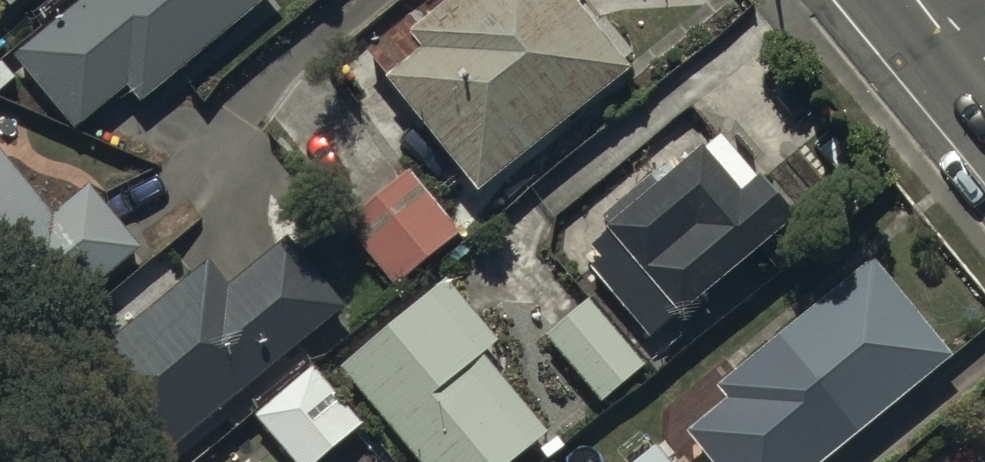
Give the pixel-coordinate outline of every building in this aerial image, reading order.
[(33,0),(0,0),(0,4),(12,17),(33,0)] [(16,64),(77,137),(123,98),(136,114),(274,0),(93,0),(16,64)] [(384,93),(483,209),(629,84),(624,78),(636,69),(604,31),(594,40),(560,0),(468,0),(420,41),(410,30),(368,66),(388,89),(384,93)] [(598,267),(589,274),(650,348),(677,326),(680,329),(763,261),(779,280),(809,255),(721,148),(661,197),(652,187),(603,228),(612,239),(590,258),(598,267)] [(55,225),(0,159),(0,350),(14,366),(142,260),(89,197),(55,225)] [(412,182),(346,236),(395,296),(461,242),(412,182)] [(150,461),(178,461),(342,317),(284,251),(231,298),(208,271),(80,385),(150,461)] [(732,387),(774,439),(762,449),(773,461),(839,461),(953,370),(874,272),(732,387)] [(339,376),(410,461),(524,461),(546,444),(485,371),(502,356),(445,288),(339,376)] [(588,309),(546,345),(603,412),(645,376),(588,309)] [(253,425),(285,461),(330,461),(361,435),(310,376),(253,425)] [(641,461),(721,461),(690,422),(641,461)]
